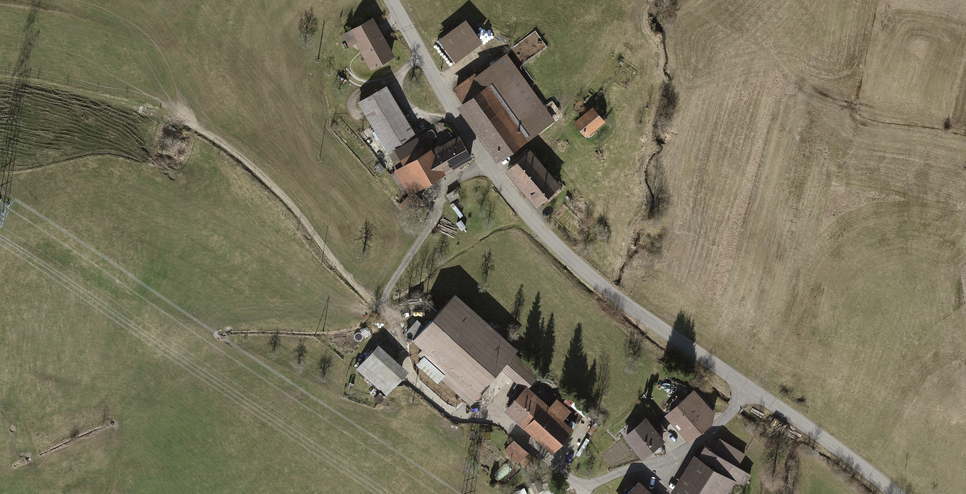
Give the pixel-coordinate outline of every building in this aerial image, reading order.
[(394,54),(374,18),(350,31),(370,67),(394,54)] [(482,41),(466,20),(439,41),(455,61),(482,41)] [(509,56),(457,92),(501,156),(553,121),(509,56)] [(415,135),(388,85),(359,101),(386,150),(415,135)] [(594,111),(577,123),(588,137),(604,124),(594,111)] [(431,130),(388,156),(398,173),(392,176),(405,198),(471,160),(458,138),(441,148),(431,130)] [(559,185),(531,152),(510,170),(537,203),(559,185)] [(539,377),(513,353),(518,349),(458,294),(414,341),(423,349),(419,353),(443,376),(441,378),(471,406),(491,384),(488,381),(502,366),(526,388),(507,408),(553,451),(574,429),(563,420),(571,411),(558,399),(550,408),(528,388),(539,377)] [(379,343),(357,367),(387,395),(410,371),(379,343)] [(696,391),(667,415),(690,442),(719,417),(696,391)] [(665,440),(658,432),(665,426),(657,417),(650,423),(646,418),(625,436),(644,458),(665,440)] [(530,452),(519,441),(507,453),(519,464),(530,452)] [(734,481),(742,487),(750,474),(707,446),(700,458),(696,456),(674,490),(681,493),(726,493),(734,481)] [(627,493),(653,493),(641,481),(627,493)]
